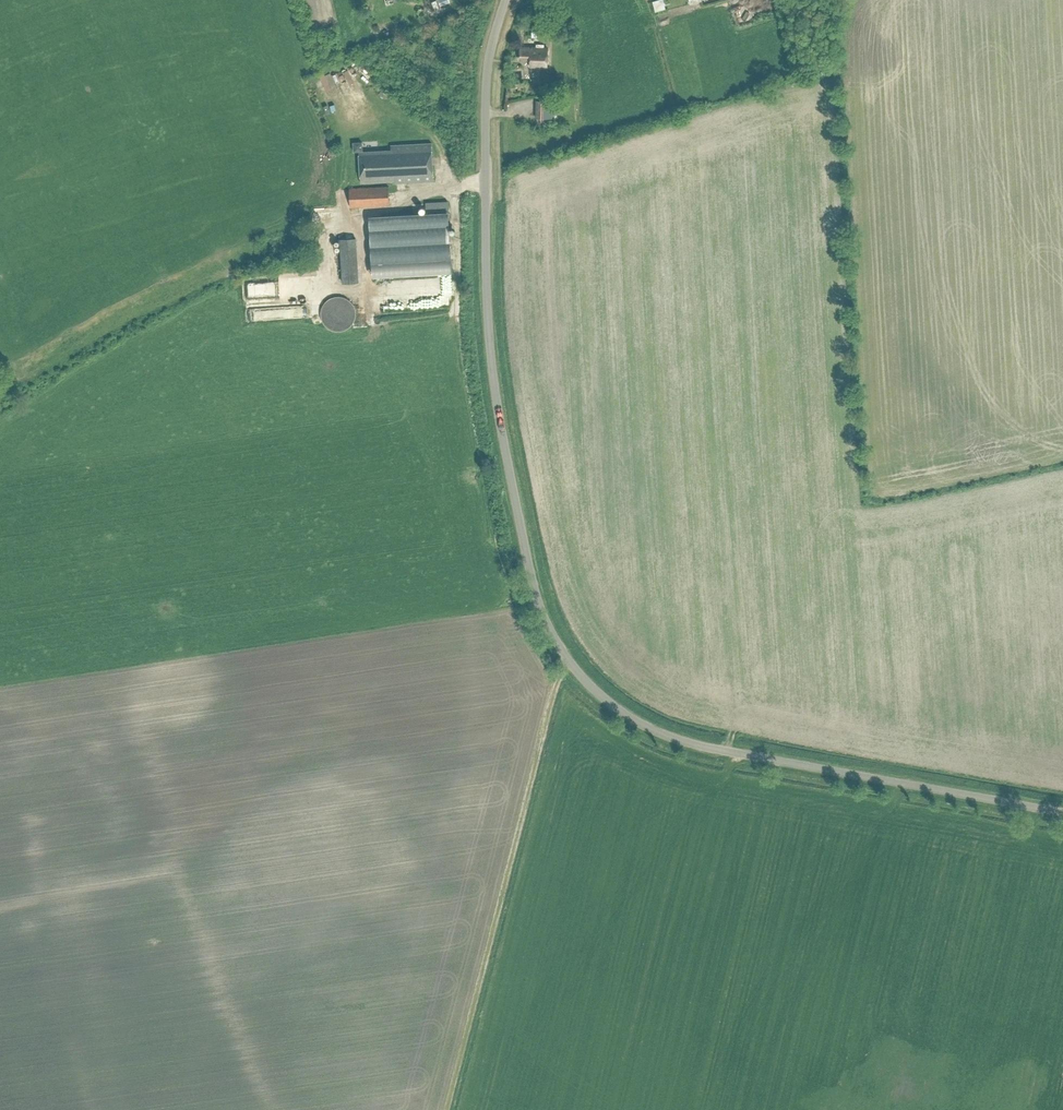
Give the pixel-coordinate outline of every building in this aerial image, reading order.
[(360,37),(367,35),(362,19),(356,21),(360,37)] [(533,24),(532,37),(546,37),(546,25),(533,24)] [(520,48),(520,60),(533,60),(533,67),(548,67),(548,48),(544,48),(544,45),(537,45),(537,48),(520,48)] [(537,100),(536,118),(554,119),(555,101),(537,100)] [(531,111),(529,105),(522,106),(524,113),(531,111)] [(359,152),(361,183),(393,181),(394,183),(434,181),(432,143),(391,145),(392,150),(359,152)] [(389,186),(350,189),(351,207),(390,205),(389,186)] [(327,219),(343,217),(342,210),(326,212),(327,219)] [(449,213),(427,214),(369,217),(372,277),(452,272),(450,247),(449,213)] [(356,238),(341,239),(343,282),(359,281),(356,238)] [(244,302),(257,302),(257,294),(268,294),(268,281),(243,282),(244,302)] [(355,319),(356,314),(355,308),(351,301),(345,297),(338,296),(331,298),(326,301),(322,307),(321,314),(322,321),(327,327),(333,331),(341,331),(348,329),(352,325),(355,319)]
